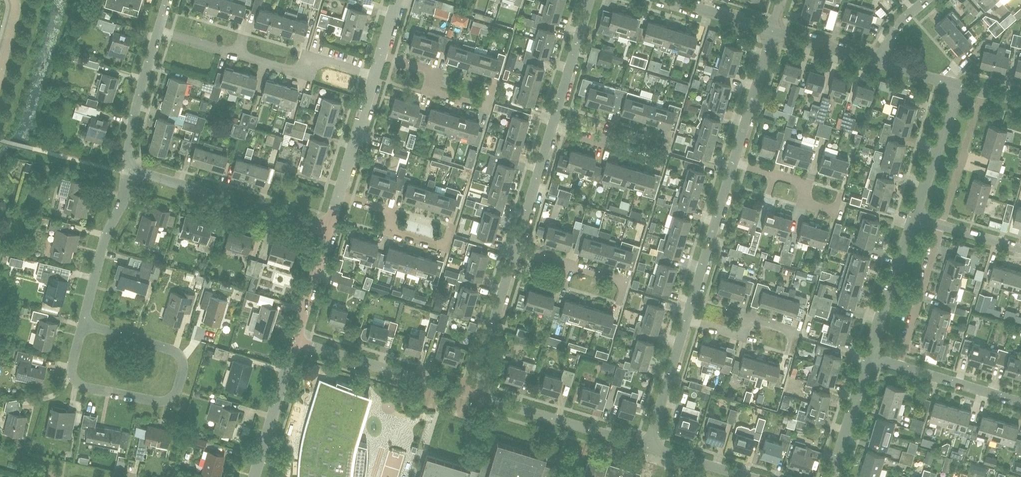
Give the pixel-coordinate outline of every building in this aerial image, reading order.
[(105,6),(122,11),(124,5),(139,9),(142,0),(106,0),(105,6)] [(207,0),(194,0),(192,5),(204,9),(207,0)] [(220,0),(207,0),(204,9),(216,13),(220,0)] [(233,0),(220,0),(216,13),(228,16),(233,0)] [(235,0),(233,0),(228,16),(240,20),(245,3),(235,0)] [(313,7),(318,9),(321,0),(315,0),(313,7)] [(361,10),(363,4),(349,0),(348,0),(347,2),(346,6),(350,7),(346,20),(363,25),(367,12),(361,10)] [(546,3),(561,8),(564,0),(547,0),(546,3)] [(975,7),(969,0),(965,0),(963,2),(966,6),(963,9),(967,14),(970,11),(975,7)] [(977,1),(986,11),(995,3),(998,0),(979,0),(977,1)] [(830,12),(831,8),(824,6),(806,1),(803,13),(809,14),(807,21),(814,23),(816,17),(821,18),(823,10),(830,12)] [(855,28),(862,5),(849,1),(848,6),(847,6),(843,21),(847,22),(847,26),(855,28)] [(433,14),(435,7),(423,3),(421,10),(433,14)] [(558,21),(561,8),(546,3),(542,15),(537,14),(533,12),(531,18),(535,19),(535,20),(549,24),(550,18),(558,21)] [(496,14),(497,8),(479,5),(478,11),(496,14)] [(874,14),(875,9),(862,5),(855,28),(864,31),(865,27),(870,29),(874,14)] [(979,12),(975,7),(970,11),(967,14),(971,11),(975,16),(979,12)] [(267,28),(272,11),(260,8),(255,24),(267,28)] [(613,10),(612,13),(604,10),(598,31),(618,37),(619,35),(625,14),(613,10)] [(944,34),(961,19),(956,14),(952,10),(936,25),(944,34)] [(279,32),(284,15),(272,11),(267,28),(279,32)] [(291,35),(297,14),(285,11),(284,15),(279,32),(291,35)] [(359,38),(363,25),(346,20),(331,15),(323,13),(319,25),(327,28),(328,23),(344,28),(342,32),(359,38)] [(308,22),(297,19),(298,14),(297,14),(291,35),(303,39),(308,22)] [(636,41),(640,27),(639,26),(641,21),(637,19),(637,18),(625,14),(619,35),(636,41)] [(964,23),(961,19),(944,34),(952,44),(964,33),(959,28),(964,23)] [(547,30),(549,24),(535,20),(532,30),(534,32),(537,33),(535,39),(554,45),(556,38),(553,37),(555,32),(547,30)] [(124,58),(131,36),(120,32),(122,25),(111,21),(109,30),(114,31),(108,53),(124,58)] [(655,43),(661,25),(648,21),(646,29),(640,27),(636,41),(642,43),(644,37),(655,41),(655,43)] [(1005,28),(1001,24),(992,31),(996,36),(1005,28)] [(666,51),(673,28),(661,25),(655,43),(661,45),(660,49),(666,51)] [(678,53),(685,32),(673,28),(666,51),(670,52),(672,46),(679,48),(678,53)] [(969,28),(964,33),(952,44),(961,53),(972,43),(968,37),(973,33),(969,28)] [(422,53),(429,31),(428,31),(426,36),(420,34),(420,31),(415,30),(415,33),(414,32),(410,49),(422,53)] [(442,50),(446,37),(446,36),(440,35),(429,31),(422,53),(434,56),(437,48),(442,50)] [(697,35),(685,32),(678,53),(690,57),(696,59),(700,45),(694,43),(697,35)] [(1017,46),(1020,34),(1014,33),(1011,45),(1017,46)] [(458,63),(464,43),(463,43),(462,47),(451,43),(452,38),(446,37),(442,50),(448,52),(445,59),(458,63)] [(702,51),(703,51),(710,53),(714,40),(706,38),(702,51)] [(552,52),(554,45),(535,39),(532,51),(526,49),(525,55),(538,59),(540,54),(548,56),(549,51),(552,52)] [(994,67),(999,46),(998,46),(997,52),(990,50),(992,44),(987,42),(981,64),(994,67)] [(470,67),(474,51),(475,47),(464,43),(458,63),(470,67)] [(725,44),(722,56),(738,61),(741,49),(725,44)] [(1005,48),(999,46),(994,67),(1006,70),(1011,48),(1005,47),(1005,48)] [(611,59),(613,53),(602,49),(600,56),(611,60),(611,59)] [(481,70),(486,54),(474,51),(470,67),(481,70)] [(497,58),(486,54),(481,70),(493,74),(496,66),(502,68),(506,54),(499,52),(497,58)] [(648,59),(632,54),(629,63),(645,68),(648,59)] [(537,65),(538,59),(525,55),(523,61),(528,63),(524,75),(540,79),(544,67),(537,65)] [(98,69),(100,63),(100,62),(77,56),(75,62),(98,69)] [(609,67),(611,60),(600,56),(598,63),(609,67)] [(734,73),(738,61),(722,56),(718,68),(713,66),(705,64),(703,68),(705,69),(705,70),(711,72),(725,76),(727,71),(734,73)] [(647,68),(659,72),(661,68),(653,65),(654,63),(649,62),(647,68)] [(797,81),(801,66),(799,66),(799,64),(793,63),(793,64),(786,62),(785,65),(783,65),(782,69),(783,70),(779,83),(787,85),(788,79),(797,81)] [(236,78),(238,71),(240,66),(234,64),(232,70),(225,68),(221,83),(239,89),(242,80),(236,78)] [(818,95),(824,74),(810,69),(805,85),(814,88),(812,94),(818,95)] [(257,77),(238,71),(236,78),(242,80),(239,89),(252,93),(257,77)] [(723,82),(725,76),(711,72),(706,90),(727,97),(731,84),(723,82)] [(112,100),(118,77),(103,73),(101,79),(97,78),(95,85),(99,86),(96,96),(112,100)] [(537,91),(540,79),(524,75),(521,87),(537,91)] [(183,93),(187,82),(187,81),(186,81),(171,76),(166,95),(173,97),(174,91),(183,93)] [(210,98),(214,84),(202,80),(188,76),(188,77),(186,81),(187,81),(187,82),(200,86),(199,88),(212,92),(210,97),(210,98)] [(836,94),(835,96),(834,100),(841,102),(842,99),(848,80),(834,76),(829,92),(836,94)] [(598,105),(604,84),(602,89),(591,86),(592,80),(583,77),(578,93),(587,96),(585,102),(598,105)] [(277,91),(280,84),(267,80),(262,96),(281,101),(283,92),(277,91)] [(774,108),(774,109),(789,113),(791,114),(794,105),(794,106),(800,85),(793,83),(787,103),(787,104),(786,108),(785,112),(774,108)] [(858,83),(853,98),(852,103),(857,105),(859,100),(868,103),(868,102),(873,103),(875,96),(871,95),(873,88),(858,83)] [(214,84),(210,98),(218,100),(221,88),(214,85),(214,84)] [(298,89),(280,84),(277,91),(283,92),(281,101),(293,105),(298,89)] [(618,103),(622,89),(604,84),(598,105),(610,109),(612,102),(618,103)] [(533,104),(537,91),(521,87),(517,98),(512,97),(510,103),(524,107),(526,102),(533,104)] [(633,116),(640,95),(622,89),(618,103),(623,105),(621,112),(633,116)] [(724,109),(727,97),(706,90),(706,91),(709,92),(707,97),(703,99),(701,108),(715,112),(716,107),(724,109)] [(177,113),(183,93),(174,91),(173,97),(166,95),(162,108),(177,113)] [(303,92),(300,104),(308,106),(311,94),(303,92)] [(891,113),(895,115),(912,120),(916,107),(904,103),(906,98),(893,94),(890,104),(893,105),(891,113)] [(645,120),(651,100),(651,98),(640,95),(633,116),(645,120)] [(820,105),(815,121),(823,123),(827,110),(830,98),(823,96),(820,105)] [(340,110),(342,103),(340,102),(324,97),(322,104),(317,103),(315,108),(329,112),(327,118),(335,120),(338,109),(340,110)] [(401,124),(408,101),(395,97),(391,113),(403,116),(401,124)] [(657,123),(662,107),(664,101),(659,99),(657,101),(656,102),(651,100),(645,120),(657,123)] [(419,127),(423,113),(418,111),(420,104),(408,101),(401,124),(405,125),(409,126),(409,125),(409,124),(412,125),(419,127)] [(98,117),(101,109),(77,102),(74,111),(83,113),(82,119),(90,122),(89,125),(85,138),(102,143),(107,125),(108,120),(98,117)] [(815,121),(820,105),(812,103),(810,110),(804,109),(802,117),(815,121)] [(677,121),(681,108),(669,104),(668,109),(662,107),(657,123),(663,125),(669,127),(670,125),(672,119),(677,121)] [(521,117),(523,111),(509,107),(507,114),(507,116),(512,117),(510,125),(509,127),(525,132),(527,125),(529,119),(521,117)] [(333,125),(335,120),(327,118),(329,112),(315,108),(315,109),(320,110),(316,125),(315,129),(331,133),(333,125)] [(438,127),(443,111),(431,108),(429,115),(423,113),(419,127),(426,129),(427,125),(427,123),(433,125),(438,127)] [(713,118),(715,112),(701,108),(699,114),(698,116),(700,120),(697,125),(696,126),(701,128),(717,132),(719,125),(720,120),(713,118)] [(788,119),(789,113),(774,109),(772,115),(788,119)] [(843,116),(839,128),(851,131),(852,129),(856,130),(857,125),(858,123),(849,119),(851,112),(845,110),(843,116)] [(449,136),(455,115),(443,111),(438,127),(444,129),(443,134),(448,135),(448,136),(449,136)] [(196,123),(198,116),(186,112),(185,115),(184,119),(196,123)] [(247,126),(251,114),(243,112),(240,123),(242,124),(247,126)] [(793,125),(796,115),(791,114),(789,113),(788,119),(786,125),(793,127),(793,125)] [(259,116),(251,114),(247,126),(255,128),(256,125),(259,116)] [(462,134),(467,118),(455,115),(449,136),(452,137),(454,137),(456,132),(462,134)] [(910,125),(912,120),(895,115),(892,124),(885,122),(884,125),(882,131),(894,135),(896,130),(908,133),(910,125)] [(206,118),(198,116),(196,123),(194,131),(191,141),(197,143),(200,130),(202,131),(204,125),(206,118)] [(171,135),(174,125),(175,122),(159,117),(156,125),(153,136),(160,138),(162,132),(171,135)] [(307,126),(307,125),(307,123),(302,122),(303,119),(297,117),(296,120),(295,120),(293,127),(305,131),(307,126)] [(477,130),(478,125),(479,122),(467,118),(462,134),(474,137),(472,143),(479,145),(483,131),(477,130)] [(194,131),(196,123),(184,119),(182,125),(181,128),(194,131)] [(290,135),(293,127),(295,120),(294,123),(286,121),(285,125),(283,133),(290,135)] [(238,137),(242,124),(240,123),(239,124),(234,122),(233,125),(230,134),(238,137)] [(822,136),(826,124),(820,122),(816,134),(822,136)] [(255,129),(255,128),(247,126),(242,124),(238,137),(246,139),(249,127),(255,129)] [(832,126),(829,125),(826,124),(822,136),(828,138),(832,126)] [(990,125),(986,137),(1004,143),(1008,131),(990,125)] [(376,133),(383,135),(385,128),(377,126),(376,133)] [(303,139),(305,131),(293,127),(290,135),(303,139)] [(521,143),(525,132),(509,127),(506,138),(500,137),(521,143)] [(713,144),(717,132),(701,128),(697,139),(713,144)] [(284,137),(259,130),(258,135),(274,139),(272,147),(280,149),(284,137)] [(774,147),(780,149),(783,137),(784,132),(778,130),(776,138),(764,134),(758,153),(771,157),(774,147)] [(893,140),(894,135),(882,131),(879,140),(887,143),(884,152),(875,149),(875,150),(901,157),(905,144),(893,140)] [(165,154),(171,135),(162,132),(160,138),(153,136),(149,149),(165,154)] [(861,135),(855,133),(852,145),(858,147),(861,135)] [(383,136),(381,142),(394,146),(396,139),(383,135),(383,136)] [(793,166),(801,139),(789,136),(781,162),(793,166)] [(518,156),(521,143),(500,137),(497,149),(495,155),(509,159),(510,153),(518,156)] [(999,159),(1004,143),(986,137),(982,151),(992,154),(988,167),(1003,172),(1004,166),(1002,165),(1003,160),(999,159)] [(312,138),(310,145),(304,143),(302,149),(317,153),(315,159),(322,162),(328,143),(312,138)] [(183,139),(179,151),(187,154),(189,147),(191,141),(183,139)] [(710,156),(713,144),(697,139),(694,151),(688,149),(686,156),(700,160),(702,154),(710,156)] [(807,166),(814,143),(801,139),(793,166),(794,166),(794,164),(800,166),(800,164),(807,166)] [(212,160),(216,145),(204,142),(203,148),(196,146),(191,162),(203,166),(206,158),(212,160)] [(393,148),(394,146),(381,142),(380,148),(379,149),(387,152),(385,160),(389,161),(392,153),(393,148)] [(222,171),(227,155),(221,153),(222,149),(221,146),(217,145),(216,145),(212,160),(206,158),(203,166),(222,171)] [(830,175),(836,156),(838,149),(825,145),(818,171),(830,175)] [(442,159),(443,154),(444,149),(435,147),(433,156),(442,159)] [(319,174),(322,162),(315,159),(317,153),(302,149),(303,150),(301,155),(306,157),(302,169),(319,174)] [(572,167),(579,169),(583,153),(571,150),(569,157),(560,155),(556,168),(570,173),(572,167)] [(897,170),(901,157),(875,150),(873,158),(874,161),(872,162),(871,168),(868,167),(883,172),(885,167),(897,170)] [(595,180),(599,166),(593,165),(596,157),(583,153),(579,169),(590,173),(589,178),(595,180)] [(507,165),(509,159),(495,155),(493,161),(498,162),(495,174),(511,179),(514,167),(507,165)] [(848,159),(836,156),(830,175),(836,177),(836,175),(843,177),(848,159)] [(247,170),(249,162),(237,158),(232,174),(251,180),(253,172),(247,170)] [(274,168),(275,168),(287,172),(289,164),(277,160),(274,168)] [(613,185),(619,164),(607,160),(605,168),(599,166),(595,180),(613,185)] [(684,166),(689,168),(685,180),(701,184),(705,172),(697,170),(699,164),(685,160),(684,166)] [(269,167),(249,162),(247,170),(253,172),(251,180),(264,184),(269,167)] [(461,171),(464,165),(457,162),(454,169),(461,171)] [(624,189),(631,167),(619,164),(613,185),(624,189)] [(380,192),(385,176),(387,170),(375,166),(368,188),(380,192)] [(882,177),(883,172),(868,167),(865,166),(863,171),(869,173),(868,178),(870,178),(867,187),(890,194),(894,181),(882,177)] [(401,190),(405,176),(404,175),(406,168),(401,167),(397,179),(385,176),(380,192),(393,196),(395,188),(401,190)] [(638,187),(643,171),(631,167),(624,189),(625,189),(626,183),(638,187)] [(988,196),(992,183),(996,185),(998,177),(1002,178),(1003,172),(1002,172),(1003,172),(988,167),(984,181),(974,178),(970,191),(988,196)] [(276,170),(274,176),(282,178),(284,172),(276,170)] [(655,175),(643,171),(638,187),(644,189),(642,194),(655,198),(659,184),(653,182),(655,175)] [(507,191),(511,179),(495,174),(491,186),(507,191)] [(416,203),(421,186),(409,183),(411,177),(405,176),(401,190),(406,191),(404,199),(416,203)] [(66,211),(86,216),(90,196),(79,193),(81,182),(69,179),(63,178),(62,178),(58,195),(63,196),(69,198),(66,211)] [(698,196),(701,184),(685,180),(683,186),(680,185),(678,191),(682,192),(698,196)] [(428,206),(433,190),(421,186),(416,203),(428,206)] [(428,206),(440,210),(447,186),(445,193),(433,190),(428,206)] [(460,207),(464,194),(458,192),(457,189),(447,186),(440,210),(452,213),(454,205),(460,207)] [(504,203),(507,191),(491,186),(488,198),(482,196),(481,202),(495,206),(496,201),(504,203)] [(886,207),(890,194),(867,187),(867,188),(873,189),(870,199),(862,196),(860,205),(872,209),(874,204),(886,207)] [(572,192),(559,189),(557,195),(570,199),(572,192)] [(984,210),(988,196),(970,191),(966,204),(984,210)] [(694,208),(698,196),(682,192),(678,203),(673,201),(671,207),(685,211),(686,206),(694,208)] [(625,194),(623,201),(631,203),(633,196),(625,194)] [(568,206),(570,199),(557,195),(555,202),(568,206)] [(493,212),(495,206),(481,202),(476,201),(475,207),(476,208),(475,214),(482,216),(481,222),(497,227),(500,214),(493,212)] [(738,220),(750,224),(748,233),(753,234),(759,216),(754,215),(757,205),(751,203),(750,205),(743,203),(738,220)] [(1009,222),(1014,204),(1008,203),(1003,219),(1003,220),(1009,222)] [(621,208),(619,207),(617,211),(626,214),(628,210),(629,206),(622,204),(621,208)] [(165,225),(165,224),(172,227),(175,216),(168,214),(169,212),(154,207),(152,217),(143,215),(136,237),(153,242),(159,223),(165,225)] [(683,217),(685,211),(671,207),(669,214),(669,213),(665,225),(671,227),(687,232),(691,219),(683,217)] [(879,221),(874,219),(876,214),(860,209),(857,220),(861,221),(859,229),(878,234),(880,228),(878,227),(879,221)] [(774,231),(780,212),(774,210),(773,212),(767,210),(762,227),(774,231)] [(779,239),(785,241),(792,216),(780,212),(774,231),(781,233),(779,239)] [(212,253),(216,239),(207,237),(211,224),(187,217),(181,235),(200,241),(198,249),(212,253)] [(76,244),(78,235),(64,231),(66,222),(63,221),(51,218),(48,228),(56,230),(50,255),(63,258),(69,260),(73,243),(76,244)] [(998,228),(1000,222),(989,220),(988,225),(998,228)] [(810,242),(816,223),(810,221),(809,223),(803,221),(798,239),(810,242)] [(493,238),(497,227),(481,222),(477,233),(472,231),(470,238),(484,242),(486,236),(493,238)] [(836,241),(841,224),(836,222),(829,246),(834,248),(836,241)] [(822,225),(816,223),(810,242),(823,246),(828,229),(821,227),(822,225)] [(842,224),(841,224),(836,241),(849,245),(851,238),(839,234),(842,224)] [(556,244),(561,229),(549,225),(544,241),(556,244)] [(576,242),(580,229),(574,227),(572,232),(561,229),(556,244),(568,248),(571,241),(576,242)] [(683,244),(687,232),(671,227),(669,233),(666,232),(664,238),(667,239),(683,244)] [(247,255),(253,236),(230,229),(224,248),(247,255)] [(592,255),(598,234),(580,229),(576,242),(582,244),(580,252),(592,255)] [(876,240),(878,234),(859,229),(855,240),(872,245),(874,239),(876,240)] [(603,259),(608,243),(597,239),(599,234),(598,234),(592,255),(603,259)] [(360,262),(366,240),(354,236),(349,252),(348,256),(353,257),(354,254),(361,256),(359,262),(360,262)] [(615,262),(620,246),(615,245),(616,240),(610,238),(608,243),(603,259),(615,262)] [(680,255),(683,244),(667,239),(664,250),(659,249),(657,255),(671,259),(672,253),(680,255)] [(377,266),(381,253),(376,251),(379,243),(366,240),(360,262),(371,265),(371,264),(377,266)] [(754,254),(758,242),(752,240),(750,246),(749,251),(748,252),(754,254)] [(620,246),(615,262),(628,266),(630,258),(636,260),(640,246),(622,241),(620,246)] [(847,251),(849,245),(836,241),(834,248),(847,251)] [(291,265),(296,249),(274,242),(269,258),(291,265)] [(469,242),(467,248),(466,252),(466,254),(471,256),(469,262),(485,266),(488,254),(481,252),(483,246),(469,242)] [(749,251),(750,246),(738,243),(736,249),(742,251),(748,252),(749,251)] [(397,266),(402,250),(390,247),(387,254),(381,253),(377,266),(384,268),(395,272),(397,266)] [(740,257),(742,251),(736,249),(730,247),(728,253),(740,257)] [(784,263),(788,251),(782,249),(779,259),(774,257),(773,260),(784,263)] [(409,270),(414,254),(402,250),(397,266),(409,270)] [(841,264),(844,252),(839,250),(836,262),(841,264)] [(794,253),(788,251),(784,263),(792,265),(790,265),(794,253)] [(869,257),(852,252),(849,251),(845,263),(867,270),(869,264),(867,263),(869,257)] [(969,263),(970,257),(956,253),(955,259),(949,257),(945,270),(962,275),(966,262),(969,263)] [(421,273),(426,257),(414,254),(409,270),(421,273)] [(669,265),(671,259),(657,255),(655,261),(660,263),(657,274),(673,279),(676,267),(669,265)] [(437,284),(441,270),(436,269),(438,261),(426,257),(421,273),(433,277),(431,282),(437,284)] [(252,275),(256,260),(250,258),(246,273),(247,273),(252,275)] [(144,293),(153,264),(142,260),(139,270),(123,265),(117,287),(124,289),(124,287),(144,293)] [(263,262),(256,260),(252,275),(259,277),(263,262)] [(824,262),(817,260),(814,272),(820,274),(824,262)] [(481,278),(485,266),(469,262),(467,268),(465,267),(460,270),(458,278),(472,282),(474,276),(481,278)] [(63,298),(67,281),(63,280),(60,279),(62,267),(44,263),(40,278),(48,280),(43,300),(61,304),(63,298)] [(729,297),(738,265),(732,263),(729,273),(727,279),(721,277),(717,291),(718,291),(717,293),(729,297)] [(866,276),(867,270),(845,263),(841,275),(862,282),(863,275),(866,276)] [(998,292),(1005,267),(994,264),(988,281),(996,284),(994,290),(998,292)] [(753,281),(747,280),(747,279),(742,278),(745,267),(738,265),(729,297),(740,300),(741,298),(742,298),(744,292),(750,294),(753,281)] [(1012,289),(1017,271),(1005,267),(998,292),(999,292),(1001,285),(1012,289)] [(958,287),(962,275),(945,270),(941,281),(958,287)] [(1017,271),(1012,289),(1019,291),(1017,297),(1020,299),(1020,272),(1017,271)] [(342,274),(340,282),(352,285),(354,278),(342,274)] [(669,291),(673,279),(657,274),(653,286),(648,284),(646,291),(660,295),(662,289),(669,291)] [(470,287),(472,282),(458,278),(446,275),(444,280),(456,284),(454,290),(460,291),(458,297),(453,296),(474,302),(478,290),(470,287)] [(860,287),(862,282),(841,275),(841,276),(840,282),(843,282),(841,288),(860,294),(862,288),(860,287)] [(955,299),(958,287),(941,281),(938,294),(944,296),(942,302),(956,306),(958,300),(955,299)] [(352,286),(352,285),(340,282),(338,289),(354,294),(356,287),(352,286)] [(771,307),(778,285),(777,285),(776,291),(770,290),(768,286),(758,283),(755,295),(760,297),(759,303),(764,305),(764,307),(770,309),(771,307)] [(782,313),(789,288),(788,292),(783,291),(784,287),(778,285),(771,307),(777,309),(776,311),(782,313)] [(804,310),(807,298),(800,296),(795,294),(796,290),(789,288),(782,313),(783,310),(789,312),(788,314),(794,316),(795,314),(797,308),(804,310)] [(858,300),(860,294),(841,288),(838,301),(854,306),(856,300),(858,300)] [(537,309),(542,293),(529,289),(528,295),(520,293),(516,307),(524,309),(525,305),(537,309)] [(207,309),(204,321),(220,326),(227,301),(212,296),(213,292),(205,290),(200,307),(207,309)] [(245,298),(247,298),(258,302),(260,294),(247,290),(246,292),(245,298)] [(171,292),(163,320),(180,325),(184,310),(190,312),(195,295),(182,291),(181,295),(171,292)] [(553,319),(557,305),(552,304),(554,296),(542,293),(537,309),(549,312),(547,317),(553,319)] [(818,301),(820,295),(814,293),(809,314),(814,316),(818,301)] [(975,309),(991,314),(993,308),(990,307),(993,296),(980,293),(975,309)] [(648,302),(645,314),(661,319),(664,307),(657,305),(659,298),(645,294),(643,301),(648,302)] [(831,305),(833,299),(820,295),(818,301),(831,305)] [(470,314),(474,302),(453,296),(447,314),(449,314),(461,318),(463,312),(470,314)] [(573,319),(578,303),(565,299),(563,307),(557,305),(553,319),(552,324),(551,326),(557,328),(559,321),(565,323),(567,318),(573,319)] [(398,322),(404,301),(401,300),(399,307),(395,321),(386,319),(383,326),(372,323),(370,328),(367,327),(365,328),(363,329),(361,335),(362,337),(363,338),(373,341),(374,339),(384,342),(387,335),(394,337),(398,322)] [(817,308),(829,311),(831,305),(818,301),(814,316),(817,308)] [(954,312),(956,306),(942,302),(940,307),(934,306),(930,318),(947,323),(951,311),(954,312)] [(584,323),(589,307),(578,303),(573,319),(584,323)] [(278,309),(262,305),(254,332),(269,337),(278,309)] [(337,323),(335,328),(347,331),(351,320),(345,319),(347,311),(333,306),(329,321),(337,323)] [(596,326),(601,310),(589,307),(584,323),(596,326)] [(1001,310),(993,308),(991,314),(1000,316),(1001,310)] [(1015,321),(1017,315),(1016,315),(1017,312),(1009,310),(1006,309),(1004,317),(1003,318),(1015,321)] [(40,320),(33,345),(50,349),(56,324),(46,321),(48,314),(33,310),(30,320),(36,321),(37,319),(40,320)] [(613,314),(601,310),(596,326),(602,328),(601,333),(613,337),(617,323),(611,321),(613,314)] [(434,338),(441,312),(441,313),(438,323),(431,321),(427,336),(434,338)] [(444,332),(449,314),(447,314),(441,312),(434,338),(436,329),(444,332)] [(834,312),(830,325),(849,330),(851,324),(849,323),(851,317),(834,312)] [(657,331),(661,319),(645,314),(641,326),(636,324),(634,330),(648,335),(650,329),(657,331)] [(944,335),(947,323),(930,318),(927,330),(944,335)] [(848,336),(849,330),(830,325),(827,337),(843,342),(845,335),(848,336)] [(518,327),(516,335),(528,338),(530,331),(518,327)] [(419,352),(425,331),(421,329),(418,337),(410,335),(408,342),(406,342),(404,348),(419,352)] [(647,340),(648,335),(634,330),(632,337),(638,338),(634,350),(650,355),(654,342),(647,340)] [(807,330),(805,336),(818,338),(819,332),(807,330)] [(945,358),(950,344),(942,341),(944,335),(927,330),(923,343),(929,345),(928,351),(927,353),(945,358)] [(456,363),(461,347),(454,345),(455,339),(442,336),(436,357),(451,362),(451,361),(456,363)] [(981,364),(986,348),(973,344),(974,341),(965,338),(961,352),(970,355),(968,361),(981,364)] [(706,372),(715,344),(703,340),(703,342),(702,342),(698,356),(702,357),(700,363),(703,364),(701,371),(706,372)] [(727,347),(715,344),(706,372),(711,374),(713,367),(716,368),(718,362),(722,363),(721,368),(727,370),(731,358),(725,356),(727,350),(726,350),(727,347)] [(823,355),(820,365),(837,370),(841,357),(829,353),(830,348),(818,344),(815,353),(823,355)] [(216,347),(213,356),(227,360),(230,351),(216,347)] [(1000,364),(1005,350),(999,348),(998,351),(986,348),(981,364),(993,368),(995,362),(1000,364)] [(41,384),(46,366),(31,362),(33,354),(18,350),(14,363),(19,364),(16,377),(41,384)] [(647,367),(650,355),(634,350),(631,362),(625,360),(623,366),(638,371),(639,365),(647,367)] [(1020,361),(1020,358),(1010,355),(1011,352),(1005,350),(1000,364),(1006,366),(1005,371),(1017,375),(1020,361)] [(748,384),(756,357),(755,359),(750,357),(751,355),(745,353),(744,355),(743,355),(741,361),(735,359),(732,371),(737,373),(737,374),(745,376),(743,382),(748,384)] [(764,375),(768,363),(762,361),(762,359),(756,357),(748,384),(749,384),(750,378),(756,380),(754,385),(760,387),(764,375)] [(522,383),(525,370),(531,372),(534,363),(524,360),(522,367),(510,364),(506,378),(522,383)] [(244,393),(253,366),(234,361),(226,388),(244,393)] [(768,361),(768,363),(764,375),(770,377),(768,386),(773,387),(774,384),(780,386),(784,374),(778,372),(780,366),(774,364),(775,362),(768,361)] [(608,370),(614,372),(616,365),(610,363),(608,370)] [(833,383),(837,370),(820,365),(814,363),(812,372),(809,372),(807,381),(819,385),(821,379),(833,383)] [(618,366),(616,374),(622,376),(624,368),(618,366)] [(545,374),(541,389),(557,394),(561,382),(571,385),(575,372),(564,369),(561,379),(545,374)] [(701,389),(702,384),(690,380),(689,386),(701,389)] [(364,476),(366,468),(367,460),(367,452),(367,444),(358,442),(358,436),(356,436),(369,395),(354,391),(355,386),(337,381),(335,385),(321,381),(308,422),(305,433),(303,442),(302,451),(301,458),(300,463),(300,467),(300,469),(300,476),(364,476)] [(606,397),(610,385),(597,381),(594,389),(583,386),(579,400),(596,405),(599,395),(606,397)] [(818,390),(819,385),(807,381),(804,390),(812,393),(809,402),(826,407),(830,394),(818,390)] [(713,387),(702,384),(701,389),(712,393),(713,387)] [(887,384),(884,397),(901,402),(905,389),(887,384)] [(632,417),(637,400),(631,398),(633,393),(618,389),(614,403),(621,404),(618,413),(626,415),(632,417)] [(218,397),(216,403),(213,402),(209,416),(218,419),(215,430),(231,435),(239,411),(229,408),(231,401),(218,397)] [(898,415),(901,402),(884,397),(880,409),(898,415)] [(931,400),(924,397),(920,410),(928,412),(931,400)] [(21,437),(27,416),(19,414),(20,408),(19,399),(6,400),(4,411),(8,412),(3,432),(21,437)] [(942,422),(947,404),(935,401),(930,419),(939,421),(937,427),(935,433),(940,434),(942,428),(944,423),(942,422)] [(822,420),(826,407),(809,402),(806,411),(798,409),(796,418),(808,422),(810,416),(822,420)] [(954,426),(959,408),(947,404),(942,422),(944,423),(950,425),(949,430),(954,432),(956,426),(954,426)] [(697,418),(699,410),(683,405),(681,414),(681,413),(676,429),(692,434),(697,418)] [(69,438),(74,411),(63,409),(52,407),(47,434),(63,437),(69,438)] [(730,408),(727,421),(727,422),(733,424),(737,410),(730,408)] [(971,412),(959,408),(954,426),(956,426),(962,428),(961,434),(970,437),(974,425),(968,423),(971,412)] [(95,427),(97,416),(84,413),(81,427),(88,429),(86,442),(117,448),(120,431),(95,427)] [(990,437),(995,419),(983,415),(980,426),(974,425),(970,437),(976,439),(978,433),(986,436),(984,441),(990,443),(991,437),(990,437)] [(726,429),(725,428),(727,422),(727,421),(721,419),(709,416),(706,424),(709,425),(705,438),(721,443),(726,429)] [(766,419),(759,417),(756,427),(754,427),(751,428),(749,428),(749,427),(739,424),(737,426),(735,432),(738,433),(734,447),(750,451),(754,437),(759,439),(766,419)] [(877,417),(874,429),(892,435),(895,422),(877,417)] [(913,417),(911,423),(923,427),(925,421),(913,417)] [(1001,440),(1007,422),(995,419),(990,437),(991,437),(998,439),(996,445),(1001,446),(1003,441),(1001,440)] [(1007,422),(1001,440),(1003,441),(1010,443),(1008,448),(1018,451),(1020,440),(1020,439),(1016,437),(1019,426),(1007,422)] [(922,433),(923,427),(911,423),(909,429),(922,433)] [(140,436),(137,449),(135,458),(143,460),(144,450),(146,450),(147,443),(168,447),(171,430),(148,426),(147,429),(137,427),(135,435),(140,436)] [(888,448),(892,435),(874,429),(870,443),(888,448)] [(787,451),(792,435),(781,432),(779,442),(766,438),(761,455),(777,460),(781,449),(787,451)] [(183,442),(204,448),(207,440),(185,434),(183,442)] [(480,471),(470,468),(427,455),(420,476),(557,476),(560,469),(543,465),(546,456),(497,442),(492,457),(484,455),(480,471)] [(808,469),(812,455),(809,454),(811,448),(795,443),(788,463),(808,469)] [(208,452),(203,450),(201,457),(206,459),(204,467),(206,467),(204,476),(206,476),(220,476),(222,471),(220,470),(224,456),(208,452)] [(868,450),(864,463),(882,468),(885,455),(868,450)] [(903,450),(901,456),(913,459),(915,454),(903,450)] [(638,472),(625,469),(626,462),(595,454),(590,473),(596,474),(595,476),(636,476),(638,472)] [(912,466),(913,459),(901,456),(899,462),(912,466)] [(953,458),(946,456),(942,470),(949,472),(953,458)] [(987,463),(996,466),(998,459),(989,456),(987,463)] [(882,468),(864,463),(860,475),(865,476),(879,476),(882,468)] [(931,471),(925,469),(922,476),(929,476),(931,471)]
